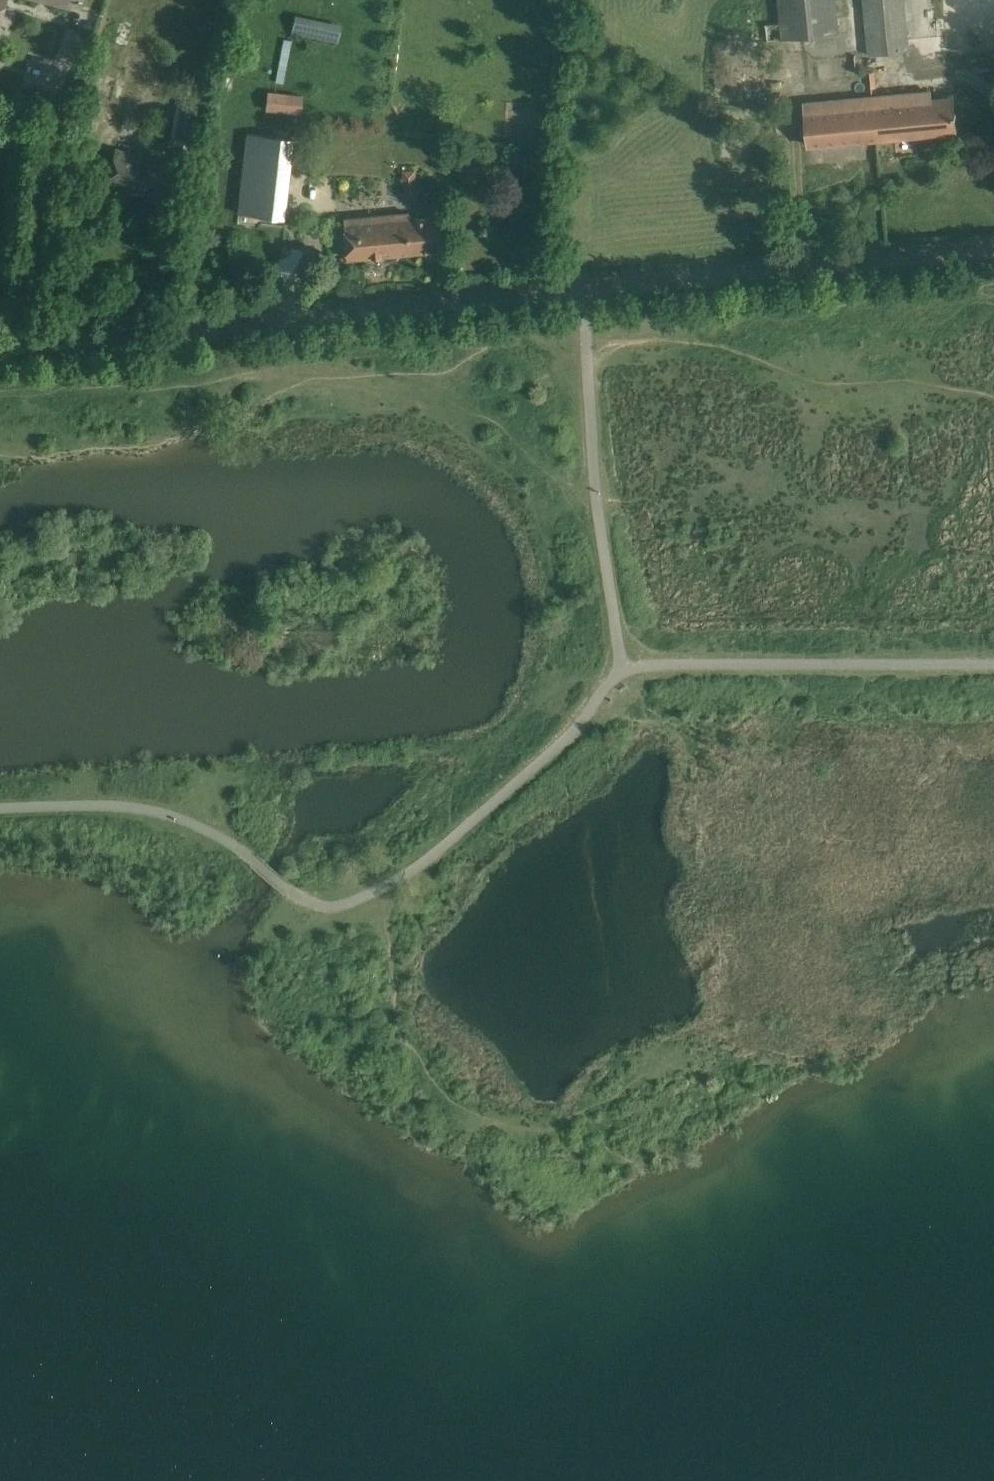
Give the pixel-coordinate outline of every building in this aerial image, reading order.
[(67,8),(69,0),(35,0),(67,8)] [(767,41),(839,34),(835,0),(778,0),(781,23),(766,25),(767,41)] [(869,55),(909,51),(904,0),(863,0),(869,55)] [(294,13),(290,32),(337,42),(341,23),(294,13)] [(266,89),(264,110),(301,113),(303,93),(266,89)] [(955,132),(952,98),(931,100),(930,92),(872,97),(874,118),(876,117),(878,139),(955,132)] [(809,146),(878,139),(876,117),(874,118),(872,97),(805,103),(809,146)] [(182,102),(176,134),(193,137),(194,131),(199,105),(184,103),(182,102)] [(239,212),(239,213),(283,217),(286,186),(292,138),(270,136),(268,136),(260,135),(248,133),(242,183),(239,212)] [(126,191),(137,155),(115,148),(104,184),(126,191)] [(165,203),(171,183),(176,167),(137,155),(126,191),(165,203)] [(403,171),(405,195),(419,194),(417,170),(403,171)] [(444,250),(443,230),(441,216),(409,219),(409,213),(345,219),(348,259),(444,250)]
